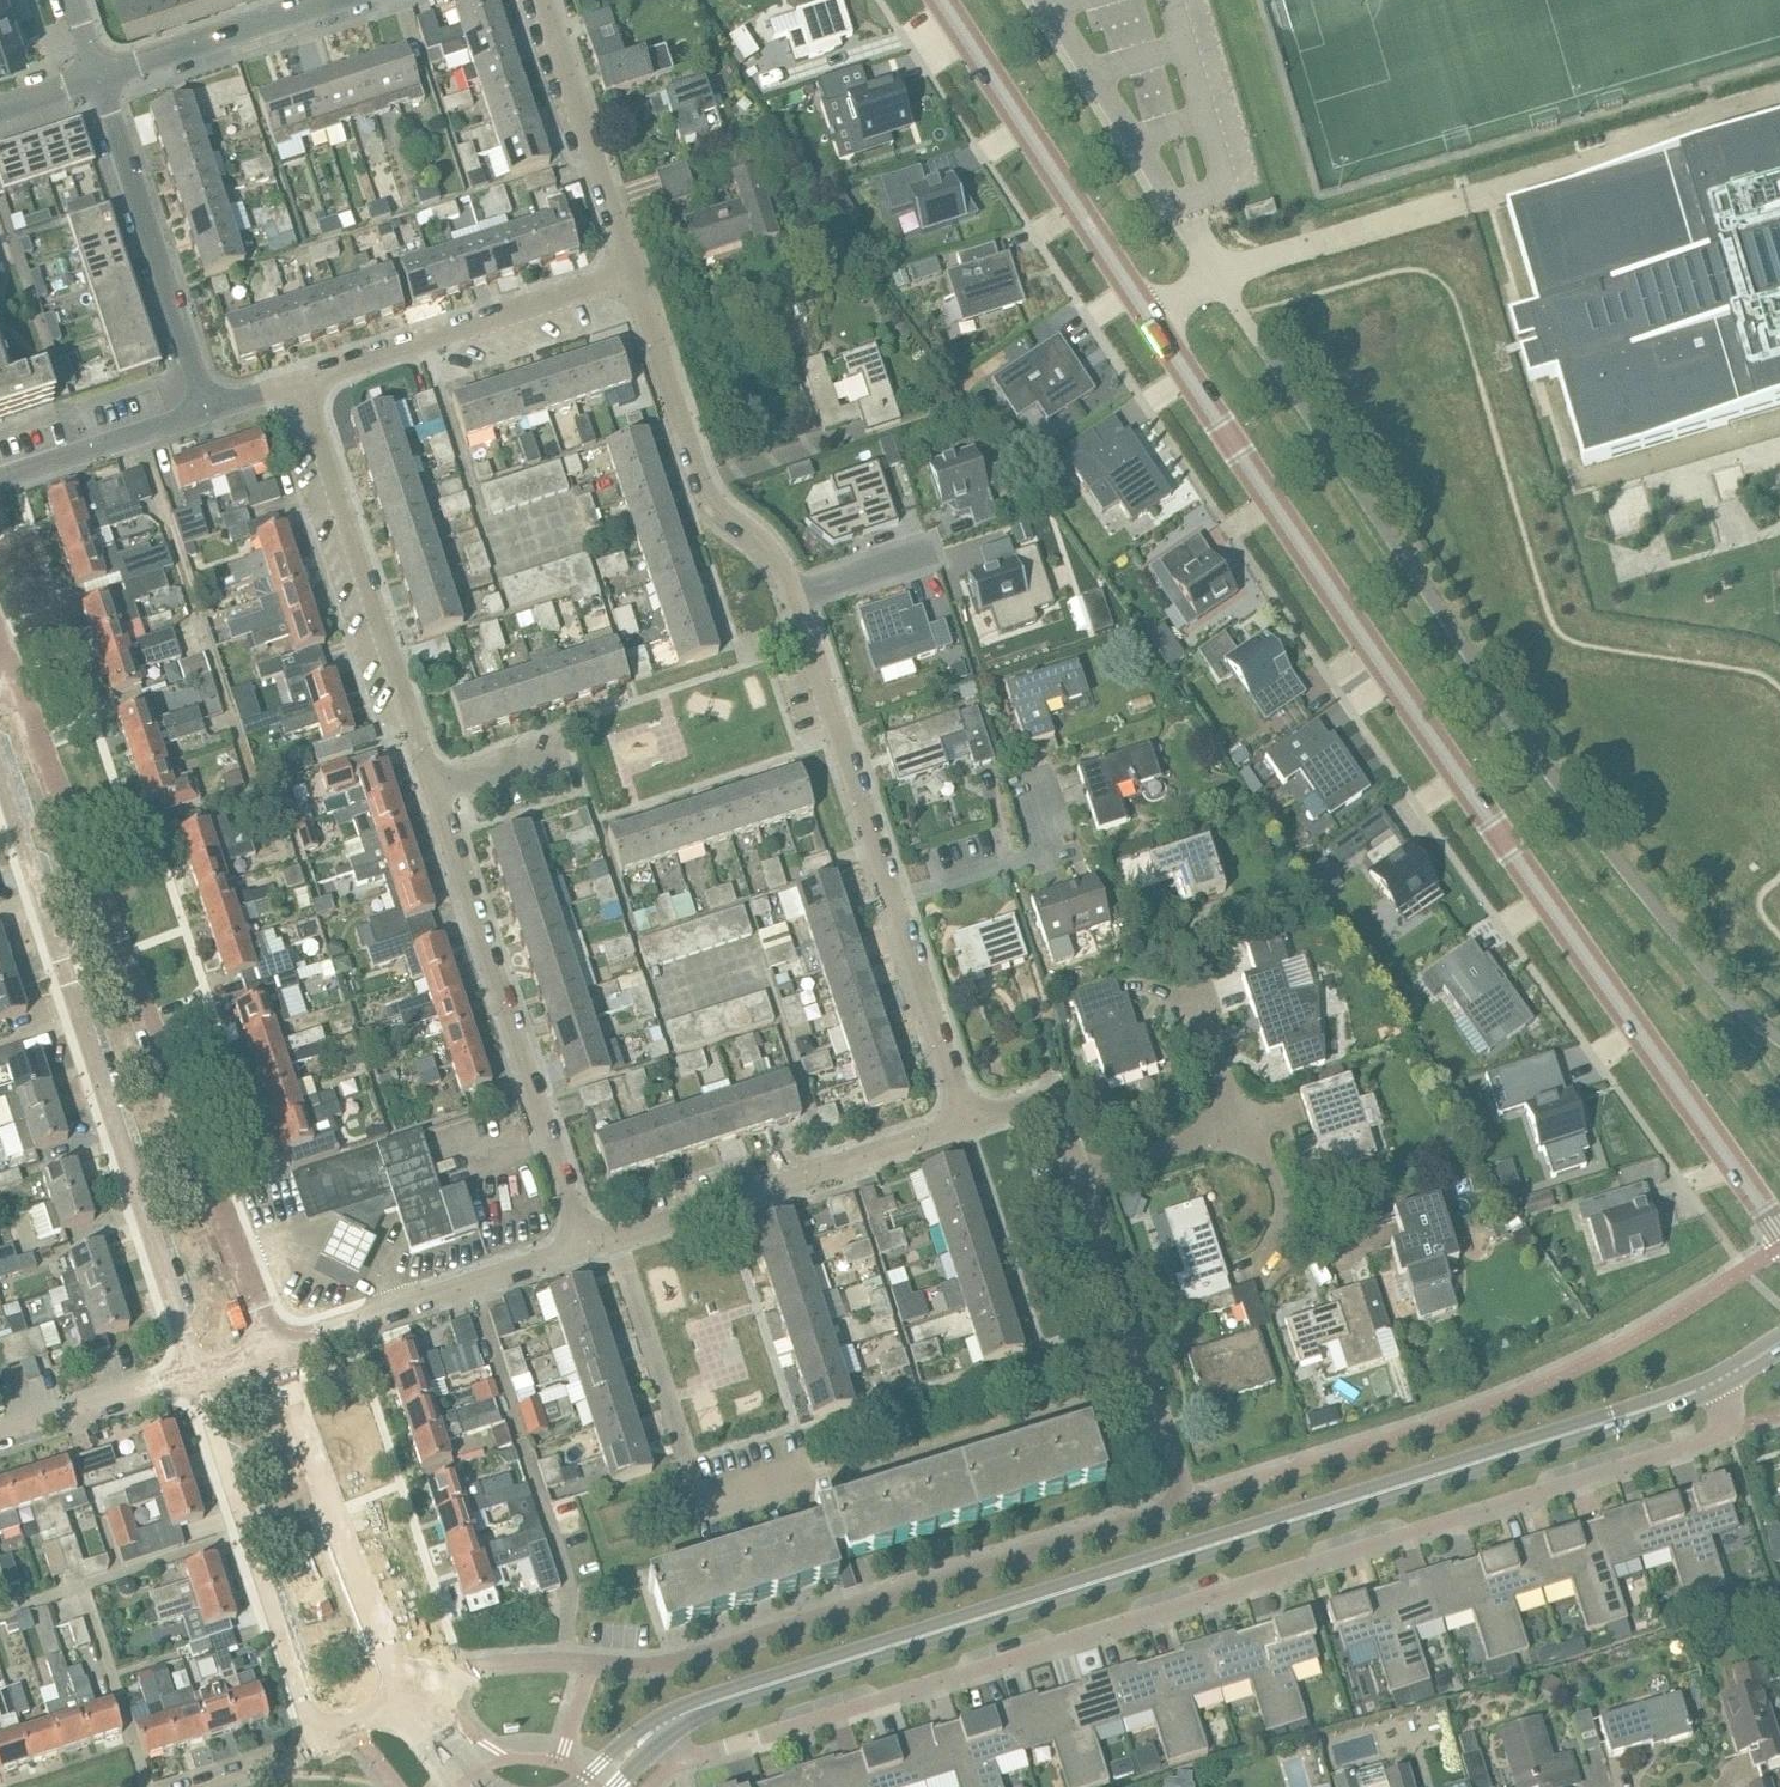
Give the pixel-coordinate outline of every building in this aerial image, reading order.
[(19,22),(12,0),(0,0),(0,29),(19,22)] [(158,18),(152,0),(119,0),(128,27),(158,18)] [(186,8),(184,0),(152,0),(158,18),(186,8)] [(212,0),(184,0),(186,8),(212,0)] [(506,29),(496,0),(494,0),(456,12),(461,26),(440,33),(434,15),(417,20),(428,54),(506,29)] [(842,0),(838,0),(798,13),(804,30),(788,35),(797,63),(843,49),(840,41),(854,36),(842,0)] [(609,14),(584,22),(588,37),(614,29),(609,14)] [(0,29),(0,59),(28,50),(19,22),(0,29)] [(474,69),(514,56),(506,29),(428,54),(432,65),(468,53),(474,69)] [(743,30),(730,39),(730,41),(745,64),(746,63),(759,55),(759,54),(744,30),(743,30)] [(618,42),(593,51),(599,70),(598,70),(606,96),(674,73),(666,48),(624,62),(618,42)] [(407,45),(381,54),(398,106),(408,102),(409,106),(425,101),(407,45)] [(381,54),(356,62),(375,118),(391,113),(390,108),(398,106),(381,54)] [(482,95),(523,82),(514,56),(474,69),(462,72),(467,86),(478,82),(482,95)] [(356,62),(332,70),(349,122),(358,118),(360,123),(375,118),(356,62)] [(862,68),(819,81),(827,106),(844,100),(853,130),(848,132),(856,156),(892,144),(889,134),(911,127),(896,82),(870,90),(862,68)] [(332,70),(307,78),(326,134),(341,129),(340,124),(349,122),(332,70)] [(681,145),(721,132),(722,132),(703,76),(677,85),(679,92),(650,101),(656,118),(671,113),(681,145)] [(307,78),(283,86),(300,138),(309,135),(311,139),(326,134),(307,78)] [(491,122),(532,109),(523,82),(482,95),(491,122)] [(283,86),(258,94),(276,149),(292,144),(291,140),(300,138),(283,86)] [(461,110),(474,106),(469,92),(457,96),(461,110)] [(447,114),(461,110),(457,96),(443,101),(447,114)] [(239,114),(253,109),(249,97),(235,101),(239,114)] [(160,140),(200,127),(191,99),(151,112),(160,140)] [(244,128),(258,123),(253,109),(239,114),(244,128)] [(541,137),(532,110),(532,109),(491,122),(500,150),(501,149),(501,150),(541,137)] [(80,127),(57,134),(71,174),(93,167),(80,127)] [(209,155),(209,154),(200,127),(160,140),(169,168),(209,155)] [(1585,467),(1779,409),(1779,128),(1509,206),(1539,307),(1518,313),(1538,381),(1558,375),(1585,467)] [(57,134),(36,142),(49,181),(71,174),(57,134)] [(550,165),(541,137),(501,150),(501,149),(500,150),(509,178),(550,165)] [(36,142),(14,149),(27,188),(49,181),(36,142)] [(463,162),(476,157),(485,155),(480,142),(459,149),(463,162)] [(0,153),(0,183),(4,196),(27,188),(14,149),(0,153)] [(178,194),(218,181),(209,155),(169,168),(178,194)] [(467,175),(481,171),(476,157),(463,162),(467,175)] [(260,176),(273,171),(269,158),(255,162),(260,176)] [(247,180),(260,176),(255,162),(242,166),(247,180)] [(668,206),(697,196),(686,162),(656,172),(668,206)] [(920,168),(881,181),(892,215),(913,208),(922,235),(979,217),(953,175),(925,184),(920,168)] [(779,248),(776,240),(778,240),(755,169),(733,176),(741,203),(685,222),(697,258),(719,251),(753,240),(756,247),(759,246),(762,254),(779,248)] [(552,171),(525,180),(529,194),(557,185),(552,171)] [(227,209),(218,182),(218,181),(178,194),(187,222),(227,209)] [(431,203),(440,200),(435,185),(426,188),(431,203)] [(512,214),(504,187),(496,190),(505,216),(512,214)] [(421,207),(431,203),(426,188),(416,192),(421,207)] [(499,218),(505,216),(496,190),(490,192),(499,218)] [(840,190),(828,198),(839,214),(851,206),(840,190)] [(91,199),(78,203),(81,213),(94,209),(91,199)] [(537,223),(550,263),(579,254),(561,199),(546,204),(551,219),(537,223)] [(391,217),(391,216),(386,201),(377,205),(382,220),(391,217)] [(1273,202),(1246,210),(1249,222),(1277,213),(1273,202)] [(81,213),(78,203),(65,208),(68,217),(81,213)] [(460,216),(455,203),(442,207),(446,221),(460,216)] [(372,223),(382,220),(377,205),(367,208),(372,223)] [(275,223),(289,219),(285,206),(271,210),(275,223)] [(433,225),(446,221),(442,207),(429,212),(433,225)] [(236,236),(227,210),(227,209),(187,222),(196,249),(236,236)] [(47,213),(34,218),(37,227),(50,223),(47,213)] [(108,213),(68,226),(76,249),(116,236),(108,213)] [(342,233),(337,217),(327,221),(332,236),(342,233)] [(37,227),(34,218),(21,222),(24,231),(37,227)] [(280,237),(293,232),(289,219),(275,223),(280,237)] [(323,239),(332,236),(327,221),(318,224),(323,239)] [(537,223),(511,232),(524,272),(550,263),(537,223)] [(400,251),(391,224),(383,227),(392,253),(400,251)] [(386,255),(392,253),(383,227),(377,229),(386,255)] [(511,232),(483,241),(496,281),(524,272),(511,232)] [(116,236),(76,249),(83,271),(123,258),(116,236)] [(245,265),(236,237),(236,236),(196,249),(205,278),(245,265)] [(27,241),(18,244),(22,257),(32,254),(27,241)] [(483,241),(456,250),(469,290),(496,281),(483,241)] [(340,256),(335,243),(335,242),(321,247),(326,261),(340,256)] [(963,272),(950,276),(965,322),(1024,302),(1009,257),(1000,260),(995,244),(958,256),(963,272)] [(321,247),(309,251),(313,265),(326,261),(321,247)] [(456,250),(428,259),(441,299),(469,290),(456,250)] [(299,268),(295,256),(266,265),(275,291),(283,289),(278,275),(299,268)] [(123,258),(83,271),(90,293),(130,280),(123,258)] [(428,259),(401,268),(414,308),(441,299),(428,259)] [(376,262),(360,268),(377,320),(404,311),(391,271),(380,275),(376,262)] [(923,263),(909,268),(914,283),(928,279),(923,263)] [(269,293),(275,291),(266,265),(260,267),(269,293)] [(38,272),(28,276),(33,289),(42,285),(38,272)] [(230,292),(226,279),(225,278),(212,283),(216,296),(230,292)] [(130,280),(90,293),(98,315),(138,301),(130,280)] [(364,280),(336,289),(349,329),(377,320),(364,280)] [(42,285),(33,289),(37,302),(46,298),(42,285)] [(336,289),(309,298),(322,338),(349,329),(336,289)] [(309,298),(281,307),(294,347),(322,338),(309,298)] [(138,301),(98,315),(105,336),(145,323),(138,301)] [(281,307),(253,316),(266,356),(294,347),(281,307)] [(52,316),(43,319),(47,332),(56,329),(52,316)] [(253,316),(226,325),(239,365),(266,356),(253,316)] [(145,323),(105,336),(112,358),(152,345),(145,323)] [(56,329),(47,332),(51,345),(61,342),(56,329)] [(1096,392),(1060,337),(993,381),(1007,403),(1027,390),(1049,423),(1096,392)] [(152,345),(112,358),(120,381),(160,368),(152,345)] [(618,347),(591,356),(604,395),(631,386),(618,347)] [(861,415),(867,433),(901,421),(876,347),(840,360),(847,382),(855,406),(840,410),(822,357),(801,362),(825,432),(845,425),(844,421),(861,415)] [(591,356),(563,365),(576,405),(604,395),(591,356)] [(67,360),(57,363),(61,376),(71,373),(67,360)] [(563,365),(536,374),(549,414),(576,405),(563,365)] [(54,403),(45,376),(7,389),(0,368),(0,420),(54,403)] [(71,373),(61,376),(66,389),(75,386),(71,373)] [(536,374),(508,383),(521,423),(549,414),(536,374)] [(508,383),(480,392),(493,432),(521,423),(508,383)] [(420,411),(436,406),(437,406),(433,392),(416,398),(420,411)] [(480,392),(453,401),(466,441),(493,432),(480,392)] [(400,434),(391,406),(352,419),(361,447),(400,434)] [(644,425),(641,416),(640,414),(627,418),(631,432),(645,427),(644,425)] [(596,443),(587,417),(580,419),(589,446),(596,443)] [(582,448),(589,446),(580,419),(574,422),(582,448)] [(1090,434),(1062,452),(1089,492),(1105,481),(1132,522),(1172,496),(1129,431),(1101,450),(1090,434)] [(410,462),(409,461),(400,434),(361,447),(370,475),(410,462)] [(647,434),(607,448),(616,475),(656,462),(647,434)] [(434,454),(451,448),(446,435),(429,440),(434,454)] [(541,461),(532,435),(526,437),(534,464),(541,461)] [(252,471),(270,466),(260,437),(230,446),(245,492),(258,488),(252,471)] [(528,466),(534,464),(526,437),(519,440),(528,466)] [(898,452),(894,439),(881,443),(886,457),(898,452)] [(249,503),(245,492),(230,446),(202,456),(211,485),(225,480),(230,497),(234,496),(237,507),(249,503)] [(438,467),(454,461),(455,461),(451,448),(434,454),(438,467)] [(974,448),(929,463),(944,509),(955,505),(959,515),(957,515),(957,517),(970,512),(976,529),(998,521),(974,448)] [(214,493),(211,485),(202,456),(172,466),(181,494),(188,517),(175,521),(184,547),(210,538),(200,508),(202,508),(199,498),(214,493)] [(578,457),(564,461),(570,479),(583,474),(578,457)] [(418,489),(418,488),(410,462),(370,475),(379,502),(418,489)] [(665,489),(656,462),(616,475),(625,502),(665,489)] [(849,490),(855,506),(806,522),(833,545),(899,522),(878,462),(831,478),(837,494),(849,490)] [(493,477),(492,477),(488,463),(475,468),(479,482),(493,477)] [(547,467),(556,494),(569,490),(560,463),(547,467)] [(543,499),(556,494),(547,467),(534,472),(543,499)] [(139,505),(152,501),(142,470),(122,476),(122,479),(116,481),(120,491),(99,498),(95,485),(49,500),(59,531),(139,505)] [(530,503),(543,499),(534,472),(521,476),(530,503)] [(517,507),(530,503),(521,476),(508,480),(517,507)] [(504,512),(517,507),(508,480),(495,485),(504,512)] [(251,509),(281,499),(275,482),(258,488),(245,492),(249,503),(251,509)] [(491,516),(504,512),(495,485),(482,489),(491,516)] [(427,516),(418,489),(379,502),(388,529),(427,516)] [(665,489),(625,502),(634,530),(674,517),(665,489)] [(443,511),(469,503),(466,494),(440,502),(443,511)] [(583,519),(597,514),(590,496),(577,500),(583,519)] [(445,519),(470,511),(471,511),(469,503),(443,511),(445,519)] [(143,519),(143,518),(139,505),(59,531),(68,559),(97,550),(92,536),(143,519)] [(229,533),(249,526),(245,512),(223,519),(227,533),(229,533)] [(588,533),(601,529),(597,514),(583,519),(588,533)] [(396,556),(436,543),(427,516),(388,529),(396,556)] [(233,578),(296,557),(286,528),(282,529),(277,517),(249,526),(229,533),(233,544),(250,539),(250,540),(257,538),(262,553),(245,558),(245,560),(229,566),(233,578)] [(674,517),(634,530),(643,557),(683,544),(674,517)] [(1028,524),(1014,529),(1019,545),(1033,540),(1028,524)] [(436,543),(396,556),(405,584),(445,571),(436,543)] [(158,573),(149,547),(123,555),(124,560),(119,561),(114,544),(97,550),(68,559),(77,589),(120,575),(123,585),(158,573)] [(468,559),(485,553),(482,544),(465,549),(468,559)] [(683,544),(643,557),(652,585),(692,572),(683,544)] [(1183,547),(1149,570),(1162,589),(1172,582),(1197,620),(1237,594),(1211,554),(1195,565),(1183,547)] [(970,583),(967,584),(972,598),(975,597),(980,613),(991,609),(1000,635),(1037,622),(1034,612),(1054,605),(1035,548),(1013,556),(1015,561),(968,576),(970,583)] [(474,576),(489,571),(491,570),(485,553),(468,559),(474,576)] [(583,587),(597,582),(588,554),(574,558),(583,587)] [(600,572),(627,564),(624,554),(597,563),(600,572)] [(276,596),(306,586),(296,557),(233,578),(237,591),(253,585),(254,587),(271,582),(276,596)] [(569,591),(580,588),(583,587),(574,558),(560,563),(569,591)] [(555,596),(569,591),(560,563),(546,568),(555,596)] [(603,580),(629,571),(627,564),(600,572),(603,580)] [(541,601),(555,596),(546,568),(532,572),(541,601)] [(169,590),(163,572),(163,571),(158,573),(123,585),(126,594),(84,608),(93,638),(122,628),(140,622),(135,605),(150,600),(149,596),(169,590)] [(445,571),(405,584),(414,611),(454,598),(445,571)] [(527,605),(541,601),(532,572),(518,577),(527,605)] [(692,572),(652,585),(661,612),(701,599),(692,572)] [(513,610),(527,605),(518,577),(504,582),(513,610)] [(584,601),(600,596),(601,595),(597,582),(583,587),(580,588),(584,601)] [(252,636),(315,615),(306,586),(276,596),(281,611),(265,617),(264,614),(227,626),(233,643),(252,636)] [(485,600),(491,616),(491,617),(505,612),(499,596),(485,600)] [(914,610),(910,596),(859,612),(871,647),(869,648),(869,647),(867,647),(876,674),(917,660),(938,653),(938,651),(954,646),(946,622),(930,627),(923,607),(914,610)] [(463,626),(454,598),(414,611),(423,639),(463,626)] [(710,627),(701,599),(661,612),(670,640),(710,627)] [(560,630),(552,605),(552,604),(543,607),(551,633),(560,630)] [(543,636),(551,633),(543,607),(534,610),(535,611),(516,617),(519,629),(520,628),(521,631),(540,625),(543,636)] [(618,627),(635,621),(630,608),(614,613),(618,627)] [(295,655),(302,653),(325,645),(315,615),(252,636),(256,649),(290,637),(295,655)] [(1110,619),(1092,625),(1095,634),(1113,629),(1110,619)] [(622,639),(639,634),(635,621),(618,627),(622,639)] [(497,652),(506,649),(497,622),(488,625),(497,652)] [(489,654),(497,652),(488,625),(480,628),(489,654)] [(1167,667),(1184,655),(1164,625),(1147,636),(1167,667)] [(710,627),(670,640),(679,666),(719,654),(710,627)] [(173,630),(128,645),(122,628),(93,638),(103,667),(177,643),(173,630)] [(1264,634),(1225,661),(1266,722),(1306,695),(1264,634)] [(447,639),(433,643),(439,660),(452,656),(447,639)] [(152,667),(182,658),(177,643),(103,667),(113,696),(141,687),(136,671),(152,666),(152,667)] [(589,653),(602,692),(630,683),(617,644),(589,653)] [(574,702),(602,692),(589,653),(561,662),(574,702)] [(186,682),(210,674),(204,656),(180,664),(186,682)] [(281,677),(286,675),(281,659),(256,667),(261,683),(270,680),(281,677)] [(286,675),(281,677),(270,680),(280,711),(249,721),(253,735),(282,726),(344,705),(335,675),(331,677),(326,661),(286,675)] [(546,711),(574,702),(561,662),(533,671),(546,711)] [(653,676),(653,675),(649,662),(632,668),(636,681),(653,676)] [(964,663),(950,668),(954,682),(968,677),(964,663)] [(1062,699),(1067,704),(1065,702),(1082,696),(1071,666),(1078,664),(1077,663),(1032,678),(1032,677),(1026,679),(1026,680),(1006,687),(1026,747),(1054,737),(1054,736),(1052,737),(1041,706),(1062,699)] [(519,720),(546,711),(533,671),(506,680),(519,720)] [(492,728),(519,720),(506,680),(479,689),(492,728)] [(464,738),(492,728),(479,689),(451,698),(464,738)] [(354,735),(344,705),(282,726),(286,738),(319,727),(324,743),(313,747),(319,763),(354,752),(348,736),(354,735)] [(198,709),(154,723),(148,706),(119,715),(128,745),(202,721),(198,709)] [(883,738),(898,783),(933,772),(929,762),(945,757),(948,767),(949,767),(941,743),(964,735),(975,768),(995,761),(977,709),(883,738)] [(206,733),(202,721),(128,745),(138,775),(168,765),(162,748),(206,733)] [(1330,817),(1370,789),(1333,734),(1313,748),(1302,732),(1266,758),(1284,784),(1300,773),(1330,817)] [(1099,833),(1121,825),(1127,823),(1115,789),(1135,782),(1138,788),(1140,787),(1139,785),(1155,780),(1145,749),(1078,771),(1099,833)] [(377,753),(320,772),(327,793),(357,784),(360,793),(323,805),(327,818),(333,816),(333,815),(396,794),(387,766),(382,768),(377,753)] [(200,802),(191,775),(182,778),(176,762),(168,765),(138,775),(148,804),(161,799),(166,813),(200,802)] [(1248,769),(1238,776),(1247,788),(1257,781),(1248,769)] [(801,772),(773,781),(786,820),(814,811),(801,772)] [(225,778),(228,790),(243,785),(239,774),(225,778)] [(773,781),(746,790),(759,829),(786,820),(773,781)] [(746,790),(718,799),(731,838),(759,829),(746,790)] [(396,794),(333,815),(333,816),(334,816),(338,829),(354,823),(359,838),(406,823),(396,794)] [(718,799),(691,808),(704,847),(731,838),(718,799)] [(306,801),(289,806),(296,828),(311,823),(313,822),(306,801)] [(691,808),(663,817),(676,856),(704,847),(691,808)] [(663,817),(636,826),(649,865),(676,857),(663,817)] [(304,853),(319,848),(311,823),(296,828),(304,853)] [(337,877),(415,852),(406,823),(359,838),(360,841),(344,846),(351,866),(335,871),(337,877)] [(248,830),(215,841),(210,824),(180,833),(189,862),(251,842),(248,830)] [(636,826),(608,835),(622,874),(649,865),(636,826)] [(539,855),(530,828),(530,827),(490,840),(499,868),(539,855)] [(596,836),(593,829),(567,837),(570,845),(596,836)] [(1355,830),(1329,849),(1341,866),(1367,847),(1355,830)] [(570,845),(573,854),(599,845),(596,836),(570,845)] [(1397,912),(1417,898),(1426,912),(1444,899),(1435,885),(1436,884),(1409,845),(1402,850),(1394,838),(1364,859),(1373,871),(1370,872),(1397,912)] [(1206,840),(1150,858),(1149,855),(1117,866),(1128,898),(1174,882),(1182,907),(1226,892),(1225,890),(1223,891),(1221,884),(1223,884),(1220,875),(1218,875),(1206,840)] [(224,866),(256,856),(251,842),(189,862),(199,891),(228,881),(224,866)] [(389,893),(425,881),(415,852),(337,877),(338,879),(353,874),(357,886),(384,878),(389,893)] [(834,871),(834,870),(828,854),(800,863),(806,881),(834,871)] [(547,882),(539,855),(499,868),(508,895),(547,882)] [(787,886),(778,859),(769,862),(778,889),(787,886)] [(770,892),(778,889),(769,862),(761,865),(770,892)] [(288,890),(305,884),(299,867),(282,873),(288,890)] [(845,905),(836,878),(836,877),(796,890),(805,918),(845,905)] [(597,896),(614,891),(610,878),(593,884),(597,896)] [(1033,899),(1032,899),(1047,947),(1053,965),(1074,958),(1066,935),(1090,927),(1092,932),(1111,926),(1110,921),(1118,919),(1112,903),(1104,906),(1095,878),(1059,890),(1060,893),(1034,902),(1033,899)] [(250,892),(234,897),(228,881),(199,891),(208,920),(238,910),(253,905),(276,898),(272,887),(251,894),(250,892)] [(367,949),(404,937),(400,924),(435,912),(425,881),(389,893),(395,911),(368,920),(370,926),(356,931),(362,951),(367,949)] [(517,923),(556,910),(547,882),(508,895),(517,923)] [(737,903),(737,902),(731,886),(717,890),(723,907),(737,903)] [(656,887),(648,889),(660,927),(668,925),(656,887)] [(710,911),(723,907),(717,890),(705,894),(710,911)] [(619,905),(614,891),(597,896),(602,910),(619,905)] [(677,922),(677,921),(669,895),(660,898),(668,925),(677,922)] [(253,905),(257,918),(276,913),(272,900),(276,899),(276,898),(253,905)] [(772,913),(767,901),(767,900),(750,906),(755,919),(772,913)] [(854,932),(845,906),(845,905),(805,918),(814,945),(854,932)] [(753,936),(743,908),(726,913),(735,942),(753,936)] [(218,949),(247,939),(238,910),(208,920),(218,949)] [(526,950),(565,937),(557,911),(556,910),(517,923),(526,950)] [(726,913),(713,917),(723,946),(735,942),(726,913)] [(723,946),(713,917),(701,922),(710,950),(723,946)] [(953,937),(952,937),(957,954),(955,954),(963,981),(964,980),(963,977),(984,970),(983,969),(992,966),(993,971),(1027,960),(1014,919),(1015,918),(1014,917),(982,927),(983,929),(954,938),(953,937)] [(701,922),(688,926),(698,954),(710,950),(701,922)] [(688,926),(676,930),(685,958),(698,954),(688,926)] [(676,930),(664,934),(673,962),(685,958),(676,930)] [(1256,973),(1243,978),(1268,1053),(1282,1048),(1285,1056),(1290,1073),(1291,1076),(1296,1074),(1305,1071),(1325,1064),(1324,1039),(1318,1040),(1318,1017),(1317,1003),(1293,1002),(1293,993),(1283,965),(1287,964),(1281,944),(1287,942),(1283,930),(1277,932),(1246,942),(1250,953),(1249,953),(1256,973)] [(9,958),(0,931),(0,961),(9,958)] [(294,973),(289,958),(287,959),(281,941),(276,942),(273,931),(247,939),(218,949),(228,980),(241,975),(246,989),(294,973)] [(863,960),(854,933),(854,932),(814,945),(823,973),(863,960)] [(664,934),(651,938),(660,966),(673,962),(664,934)] [(444,939),(417,948),(415,949),(410,935),(404,937),(367,949),(374,970),(406,959),(413,981),(427,977),(453,968),(444,939)] [(574,965),(565,937),(526,950),(535,978),(574,965)] [(606,954),(633,946),(630,937),(603,946),(606,954)] [(651,938),(639,942),(648,970),(660,966),(651,938)] [(768,961),(795,952),(792,944),(765,952),(768,961)] [(609,963),(635,955),(635,954),(633,946),(606,954),(609,963)] [(1536,1020),(1488,955),(1472,967),(1463,954),(1465,953),(1463,951),(1424,980),(1437,997),(1446,990),(1466,1018),(1472,1014),(1490,1039),(1504,1029),(1511,1038),(1536,1020)] [(771,968),(797,959),(795,952),(768,961),(771,968)] [(18,986),(9,958),(0,961),(0,991),(18,986)] [(872,987),(863,960),(823,973),(832,1000),(872,987)] [(583,992),(575,965),(574,965),(535,978),(544,1005),(583,992)] [(401,1018),(463,997),(453,968),(427,977),(432,995),(397,1006),(401,1018)] [(299,988),(294,973),(246,989),(250,1003),(237,1007),(246,1036),(276,1026),(290,1022),(281,993),(299,988)] [(1157,1067),(1147,1035),(1136,1039),(1133,1031),(1138,1029),(1127,995),(1121,997),(1116,982),(1072,997),(1088,1046),(1094,1044),(1107,1083),(1141,1072),(1142,1073),(1147,1072),(1146,1070),(1157,1067)] [(1401,983),(1387,992),(1396,1004),(1409,995),(1401,983)] [(27,1014),(18,986),(0,991),(0,1022),(27,1014)] [(646,987),(629,992),(634,1006),(651,1001),(646,987)] [(881,1015),(872,988),(872,987),(832,1000),(841,1028),(881,1015)] [(553,1033),(592,1020),(583,992),(544,1005),(553,1033)] [(765,993),(751,997),(761,1026),(775,1021),(765,993)] [(463,997),(401,1018),(405,1030),(440,1019),(446,1035),(472,1026),(463,997)] [(751,997),(737,1002),(747,1030),(761,1026),(751,997)] [(786,1015),(803,1010),(799,997),(782,1003),(786,1015)] [(638,1019),(654,1014),(655,1014),(651,1001),(634,1006),(638,1019)] [(737,1002),(723,1007),(732,1035),(747,1030),(737,1002)] [(723,1007),(709,1011),(718,1040),(732,1035),(723,1007)] [(791,1029),(808,1024),(803,1010),(786,1015),(791,1029)] [(709,1011),(695,1015),(704,1044),(718,1040),(709,1011)] [(695,1015),(681,1020),(690,1049),(704,1044),(695,1015)] [(890,1042),(881,1015),(841,1028),(850,1055),(890,1042)] [(562,1060),(601,1047),(592,1020),(553,1033),(562,1060)] [(681,1020),(667,1025),(676,1053),(690,1049),(681,1020)] [(322,1030),(281,1043),(276,1026),(246,1036),(256,1065),(326,1043),(322,1030)] [(455,1064),(482,1055),(472,1026),(446,1035),(455,1064)] [(754,1065),(762,1062),(753,1036),(745,1038),(754,1065)] [(745,1068),(753,1065),(754,1065),(745,1038),(736,1041),(745,1068)] [(295,1085),(289,1068),(322,1057),(330,1052),(327,1042),(326,1043),(256,1065),(265,1094),(295,1085)] [(648,1047),(652,1061),(669,1056),(665,1042),(648,1047)] [(899,1070),(890,1042),(850,1055),(860,1083),(899,1070)] [(0,1054),(0,1070),(8,1068),(27,1061),(22,1046),(0,1054)] [(610,1074),(601,1047),(562,1060),(571,1087),(610,1074)] [(708,1069),(703,1052),(690,1056),(695,1073),(708,1069)] [(804,1070),(831,1062),(828,1053),(802,1062),(804,1070)] [(465,1094),(469,1093),(492,1086),(482,1055),(455,1064),(465,1094)] [(682,1078),(695,1073),(690,1056),(676,1061),(682,1078)] [(50,1085),(41,1057),(27,1061),(8,1068),(13,1084),(0,1088),(0,1101),(5,1100),(50,1085)] [(419,1075),(437,1070),(433,1058),(415,1064),(419,1075)] [(807,1078),(834,1070),(831,1062),(804,1070),(807,1078)] [(1570,1111),(1558,1073),(1533,1081),(1527,1063),(1499,1072),(1511,1112),(1524,1108),(1538,1153),(1542,1152),(1546,1165),(1587,1153),(1583,1139),(1585,1138),(1576,1109),(1570,1111)] [(437,1070),(419,1075),(423,1089),(441,1083),(437,1070)] [(908,1097),(899,1070),(860,1083),(869,1110),(908,1097)] [(652,1098),(644,1071),(635,1074),(643,1101),(652,1098)] [(635,1103),(643,1101),(635,1074),(627,1077),(635,1103)] [(1351,1166),(1350,1165),(1379,1155),(1353,1076),(1300,1093),(1315,1136),(1318,1135),(1322,1148),(1316,1150),(1324,1173),(1344,1167),(1344,1168),(1351,1166)] [(787,1078),(761,1086),(774,1126),(801,1117),(788,1077),(787,1078)] [(275,1123),(337,1102),(334,1091),(317,1097),(311,1079),(295,1085),(265,1094),(275,1123)] [(613,1100),(608,1084),(607,1083),(580,1092),(586,1109),(613,1100)] [(1462,1083),(1446,1088),(1452,1106),(1468,1101),(1462,1083)] [(14,1127),(59,1112),(50,1085),(5,1100),(13,1124),(14,1127)] [(746,1135),(774,1126),(761,1086),(759,1086),(733,1095),(746,1135)] [(719,1144),(746,1135),(733,1095),(706,1104),(719,1144)] [(339,1152),(334,1134),(341,1132),(336,1118),(342,1116),(337,1102),(275,1123),(285,1153),(289,1152),(294,1166),(339,1152)] [(691,1153),(719,1144),(706,1104),(678,1113),(691,1153)] [(839,1119),(835,1106),(818,1111),(822,1124),(839,1119)] [(24,1155),(46,1148),(68,1140),(59,1112),(14,1127),(24,1155)] [(691,1153),(678,1113),(651,1122),(663,1162),(691,1153)] [(636,1171),(663,1162),(651,1122),(623,1131),(636,1171)] [(609,1180),(636,1171),(623,1131),(595,1140),(609,1180)] [(465,1190),(442,1197),(421,1134),(292,1176),(293,1178),(297,1176),(310,1217),(339,1208),(343,1218),(372,1232),(381,1216),(398,1210),(411,1254),(456,1240),(455,1239),(478,1232),(465,1190)] [(962,1159),(922,1172),(931,1199),(971,1186),(962,1159)] [(52,1203),(85,1193),(76,1164),(43,1175),(52,1203)] [(23,1183),(19,1170),(0,1176),(0,1191),(23,1183)] [(1518,1181),(1503,1186),(1506,1197),(1508,1201),(1509,1201),(1523,1196),(1518,1181)] [(971,1186),(931,1199),(940,1227),(979,1214),(971,1186)] [(879,1202),(874,1189),(874,1188),(861,1192),(869,1219),(897,1210),(893,1197),(879,1202)] [(39,1239),(72,1228),(95,1221),(85,1193),(52,1203),(29,1211),(39,1239)] [(1592,1222),(1600,1250),(1614,1246),(1619,1263),(1665,1249),(1651,1203),(1630,1209),(1625,1193),(1579,1206),(1582,1216),(1587,1224),(1592,1222)] [(837,1231),(862,1223),(863,1223),(854,1194),(828,1203),(837,1231)] [(1459,1261),(1439,1198),(1409,1208),(1418,1239),(1391,1247),(1401,1279),(1406,1277),(1420,1323),(1458,1311),(1444,1266),(1459,1261)] [(1167,1216),(1153,1220),(1164,1253),(1178,1249),(1187,1276),(1178,1279),(1182,1293),(1217,1282),(1213,1268),(1222,1265),(1202,1203),(1167,1214),(1167,1216)] [(801,1242),(792,1214),(752,1227),(761,1255),(801,1242)] [(979,1214),(940,1227),(949,1255),(988,1242),(979,1214)] [(363,1288),(386,1238),(372,1232),(343,1218),(319,1267),(363,1288)] [(1503,1223),(1492,1228),(1498,1241),(1509,1236),(1508,1234),(1503,1223)] [(888,1234),(894,1251),(907,1247),(902,1230),(888,1234)] [(880,1256),(894,1251),(888,1234),(874,1238),(880,1256)] [(845,1258),(871,1249),(869,1241),(842,1249),(845,1258)] [(810,1269),(801,1242),(761,1255),(770,1282),(810,1269)] [(958,1282),(997,1269),(988,1242),(949,1255),(958,1282)] [(18,1259),(13,1245),(0,1249),(0,1265),(18,1259)] [(62,1277),(65,1288),(112,1273),(103,1245),(70,1256),(75,1273),(62,1277)] [(847,1266),(874,1258),(871,1249),(845,1258),(847,1266)] [(22,1272),(37,1267),(33,1254),(18,1259),(0,1265),(0,1280),(22,1272)] [(819,1297),(810,1269),(770,1282),(779,1310),(819,1297)] [(997,1269),(958,1282),(966,1308),(1006,1295),(997,1269)] [(77,1314),(120,1300),(112,1273),(65,1288),(70,1304),(61,1307),(63,1314),(65,1319),(73,1316),(77,1315),(77,1314)] [(559,1321),(599,1308),(590,1280),(550,1293),(559,1321)] [(1316,1312),(1286,1322),(1300,1365),(1322,1357),(1320,1349),(1339,1343),(1348,1372),(1384,1360),(1376,1335),(1391,1330),(1375,1282),(1329,1297),(1334,1311),(1317,1316),(1316,1312)] [(896,1302),(913,1297),(908,1283),(891,1289),(896,1302)] [(872,1310),(889,1304),(885,1291),(868,1296),(872,1310)] [(1231,1292),(1201,1302),(1206,1316),(1235,1307),(1231,1292)] [(913,1297),(896,1302),(900,1315),(903,1325),(929,1317),(922,1294),(913,1297)] [(1006,1295),(966,1308),(975,1336),(1015,1323),(1006,1295)] [(0,1300),(2,1308),(14,1305),(12,1297),(0,1300)] [(788,1337),(828,1324),(819,1297),(779,1310),(788,1337)] [(1259,1298),(1241,1303),(1250,1330),(1268,1324),(1259,1298)] [(107,1336),(130,1329),(120,1300),(77,1315),(73,1316),(87,1359),(90,1358),(111,1351),(107,1336)] [(876,1323),(893,1318),(894,1317),(889,1304),(872,1310),(876,1323)] [(490,1312),(499,1340),(515,1335),(507,1307),(490,1312)] [(608,1335),(608,1334),(599,1308),(559,1321),(568,1348),(608,1335)] [(26,1331),(27,1330),(22,1315),(7,1320),(11,1330),(12,1335),(22,1364),(36,1359),(26,1331)] [(394,1382),(479,1354),(475,1344),(478,1343),(470,1319),(451,1325),(458,1349),(437,1355),(436,1353),(419,1359),(409,1327),(382,1336),(387,1353),(385,1353),(394,1382)] [(1015,1323),(975,1336),(984,1365),(1024,1352),(1015,1323)] [(837,1352),(828,1324),(788,1337),(797,1365),(837,1352)] [(49,1355),(41,1332),(39,1326),(27,1330),(26,1331),(36,1359),(49,1355)] [(1259,1333),(1189,1356),(1196,1379),(1194,1380),(1196,1386),(1198,1386),(1204,1403),(1227,1395),(1226,1393),(1237,1389),(1239,1395),(1276,1383),(1259,1333)] [(22,1364),(12,1335),(0,1339),(0,1341),(9,1368),(22,1364)] [(577,1375),(617,1362),(608,1335),(568,1348),(577,1375)] [(924,1344),(929,1360),(942,1356),(937,1340),(924,1344)] [(9,1368),(0,1341),(0,1371),(9,1368)] [(915,1364),(929,1360),(924,1344),(910,1348),(915,1364)] [(507,1367),(524,1362),(520,1349),(503,1355),(507,1367)] [(880,1368),(907,1359),(904,1350),(877,1359),(880,1368)] [(846,1379),(837,1352),(797,1365),(806,1392),(846,1379)] [(461,1377),(484,1370),(479,1354),(394,1382),(404,1411),(433,1401),(428,1387),(445,1382),(444,1380),(460,1375),(461,1377)] [(883,1376),(909,1368),(910,1367),(907,1359),(880,1368),(883,1376)] [(524,1362),(507,1367),(512,1381),(529,1376),(524,1362)] [(586,1403),(626,1390),(617,1362),(577,1375),(581,1387),(567,1392),(570,1399),(572,1407),(586,1403)] [(854,1407),(846,1379),(806,1392),(815,1420),(854,1407)] [(595,1430),(635,1417),(626,1390),(586,1403),(595,1430)] [(575,1416),(572,1407),(570,1399),(556,1403),(562,1420),(575,1416)] [(497,1413),(493,1400),(439,1419),(433,1401),(404,1411),(413,1440),(497,1413)] [(548,1432),(541,1408),(538,1400),(520,1405),(530,1438),(548,1432)] [(556,1403),(543,1408),(548,1425),(562,1420),(556,1403)] [(1335,1408),(1322,1412),(1327,1427),(1340,1423),(1335,1408)] [(446,1442),(501,1425),(497,1413),(413,1440),(422,1469),(452,1459),(446,1442)] [(604,1458),(643,1445),(635,1417),(595,1430),(604,1458)] [(1106,1478),(1099,1457),(1089,1426),(830,1507),(826,1496),(815,1499),(819,1511),(817,1511),(821,1524),(650,1578),(652,1586),(648,1588),(651,1595),(655,1593),(666,1630),(839,1576),(842,1587),(853,1584),(845,1560),(1106,1478)] [(87,1489),(102,1485),(154,1468),(184,1458),(174,1427),(133,1440),(138,1456),(116,1463),(111,1447),(77,1459),(87,1489)] [(613,1486),(653,1473),(643,1445),(604,1458),(613,1486)] [(159,1484),(126,1495),(130,1509),(194,1489),(184,1458),(154,1468),(159,1484)] [(543,1477),(560,1472),(556,1459),(539,1464),(543,1477)] [(77,1493),(75,1485),(67,1462),(37,1472),(59,1541),(73,1536),(66,1515),(89,1508),(83,1491),(77,1493)] [(41,1535),(56,1531),(37,1472),(6,1482),(15,1512),(31,1507),(41,1535)] [(547,1490),(564,1485),(560,1472),(543,1477),(547,1490)] [(437,1514),(514,1489),(510,1475),(462,1490),(457,1475),(428,1485),(437,1514)] [(1702,1491),(1676,1499),(1706,1596),(1725,1590),(1727,1589),(1710,1538),(1739,1529),(1732,1507),(1735,1506),(1728,1483),(1724,1484),(1723,1479),(1701,1486),(1702,1491)] [(15,1512),(6,1482),(0,1484),(0,1535),(21,1528),(15,1512)] [(536,1513),(531,1498),(527,1485),(437,1514),(446,1543),(476,1533),(471,1517),(507,1506),(512,1521),(521,1519),(536,1513)] [(185,1546),(179,1528),(204,1519),(194,1489),(156,1501),(164,1525),(138,1534),(130,1509),(108,1517),(124,1565),(185,1546)] [(1645,1504),(1625,1510),(1641,1560),(1670,1551),(1687,1602),(1690,1601),(1706,1596),(1676,1499),(1644,1509),(1643,1506),(1645,1505),(1645,1504)] [(1604,1522),(1577,1530),(1607,1625),(1627,1619),(1611,1569),(1641,1560),(1625,1510),(1602,1517),(1604,1522)] [(546,1542),(542,1530),(536,1513),(521,1519),(526,1535),(481,1550),(476,1533),(446,1543),(456,1572),(546,1542)] [(1766,1532),(1770,1545),(1779,1542),(1779,1527),(1779,1528),(1766,1531),(1766,1532)] [(1546,1535),(1527,1541),(1542,1589),(1571,1582),(1587,1631),(1607,1625),(1577,1530),(1545,1540),(1544,1537),(1546,1536),(1546,1535)] [(73,1536),(59,1541),(70,1574),(82,1569),(86,1568),(84,1563),(75,1536),(73,1536)] [(70,1574),(59,1541),(44,1546),(42,1546),(53,1579),(70,1574)] [(1511,1551),(1478,1561),(1509,1657),(1529,1651),(1513,1599),(1542,1589),(1526,1541),(1507,1547),(1507,1548),(1510,1548),(1511,1551)] [(546,1542),(456,1572),(465,1600),(495,1591),(489,1574),(533,1560),(544,1593),(561,1588),(546,1542)] [(20,1584),(21,1584),(12,1556),(0,1560),(0,1568),(6,1588),(20,1584)] [(155,1612),(227,1589),(216,1558),(186,1568),(191,1582),(150,1596),(155,1612)] [(1451,1565),(1428,1572),(1443,1620),(1472,1612),(1489,1664),(1509,1657),(1478,1561),(1452,1570),(1451,1565)] [(1380,1592),(1410,1688),(1430,1682),(1414,1630),(1443,1620),(1428,1572),(1408,1578),(1408,1579),(1411,1578),(1412,1582),(1380,1592)] [(227,1589),(155,1612),(160,1626),(201,1613),(206,1630),(237,1620),(227,1589)] [(1725,1590),(1706,1596),(1711,1612),(1730,1606),(1725,1590)] [(1331,1607),(1328,1609),(1335,1632),(1339,1631),(1345,1652),(1374,1643),(1390,1695),(1410,1688),(1380,1592),(1353,1600),(1352,1596),(1330,1603),(1331,1607)] [(1706,1596),(1690,1601),(1695,1617),(1711,1612),(1706,1596)] [(21,1635),(51,1630),(47,1607),(17,1613),(21,1635)] [(1283,1623),(1256,1631),(1287,1727),(1307,1721),(1291,1670),(1319,1661),(1312,1639),(1316,1638),(1309,1615),(1305,1616),(1303,1611),(1281,1618),(1283,1623)] [(91,1643),(83,1620),(69,1625),(77,1648),(91,1643)] [(1225,1636),(1206,1642),(1220,1691),(1250,1682),(1267,1734),(1287,1727),(1256,1631),(1224,1641),(1223,1637),(1226,1637),(1225,1636)] [(213,1652),(222,1679),(238,1730),(269,1719),(259,1689),(243,1695),(228,1651),(237,1648),(232,1633),(209,1640),(213,1652)] [(209,1640),(192,1645),(189,1646),(193,1658),(213,1652),(209,1640)] [(1539,1664),(1587,1654),(1583,1640),(1536,1650),(1539,1664)] [(1184,1654),(1158,1662),(1188,1757),(1207,1751),(1191,1700),(1220,1691),(1206,1642),(1183,1649),(1184,1654)] [(92,1743),(68,1670),(67,1671),(62,1655),(46,1660),(60,1702),(47,1707),(52,1723),(62,1753),(92,1743)] [(1127,1667),(1106,1673),(1123,1723),(1152,1713),(1168,1763),(1188,1757),(1158,1662),(1126,1672),(1124,1668),(1127,1668),(1127,1667)] [(1731,1673),(1738,1696),(1723,1700),(1740,1754),(1749,1752),(1749,1753),(1749,1754),(1752,1755),(1750,1758),(1753,1760),(1752,1763),(1755,1764),(1753,1767),(1754,1768),(1779,1760),(1779,1741),(1776,1743),(1761,1692),(1772,1688),(1765,1663),(1731,1673)] [(113,1703),(97,1708),(88,1679),(85,1680),(81,1666),(68,1670),(92,1743),(123,1733),(113,1703)] [(189,1681),(173,1686),(166,1666),(151,1671),(158,1691),(177,1749),(208,1739),(194,1697),(189,1681)] [(1059,1693),(1088,1786),(1091,1786),(1108,1782),(1093,1732),(1123,1723),(1106,1673),(1084,1680),(1086,1685),(1059,1693)] [(208,1739),(238,1730),(222,1679),(208,1684),(210,1691),(194,1697),(208,1739)] [(6,1689),(15,1717),(30,1713),(21,1684),(6,1689)] [(21,1733),(15,1717),(6,1689),(0,1691),(0,1718),(1,1722),(0,1722),(0,1725),(4,1738),(0,1740),(0,1773),(31,1763),(21,1733)] [(146,1759),(177,1749),(158,1691),(143,1695),(153,1724),(136,1729),(146,1759)] [(1008,1704),(1024,1754),(1054,1744),(1067,1786),(1088,1786),(1059,1693),(1027,1703),(1026,1699),(1028,1699),(1028,1698),(1008,1704)] [(1688,1725),(1685,1715),(1679,1696),(1600,1720),(1611,1757),(1652,1745),(1653,1749),(1692,1737),(1690,1730),(1691,1730),(1689,1724),(1688,1725)] [(1028,1770),(1024,1754),(1008,1704),(989,1710),(989,1711),(991,1710),(992,1714),(960,1724),(980,1786),(1002,1786),(999,1779),(1028,1770)] [(1574,1715),(1583,1752),(1598,1748),(1589,1712),(1574,1715)] [(1572,1761),(1570,1755),(1552,1760),(1540,1720),(1500,1732),(1517,1786),(1545,1786),(1557,1783),(1558,1786),(1570,1786),(1579,1784),(1572,1761)] [(31,1763),(62,1753),(52,1723),(21,1733),(31,1763)] [(909,1735),(925,1784),(956,1774),(960,1786),(980,1786),(960,1724),(934,1732),(932,1728),(909,1735)] [(862,1755),(872,1786),(917,1786),(925,1785),(925,1784),(909,1735),(890,1741),(890,1742),(893,1741),(894,1745),(862,1755)] [(1473,1735),(1460,1739),(1465,1757),(1479,1753),(1473,1735)] [(1132,1752),(1139,1774),(1162,1768),(1155,1746),(1132,1752)] [(862,1755),(835,1763),(834,1759),(811,1766),(818,1786),(872,1786),(862,1755)] [(1130,1759),(1111,1766),(1115,1780),(1135,1774),(1130,1759)] [(763,1786),(818,1786),(811,1766),(791,1772),(792,1773),(794,1772),(795,1776),(763,1786)] [(1409,1768),(1383,1775),(1381,1767),(1355,1774),(1355,1775),(1351,1777),(1349,1772),(1335,1776),(1337,1780),(1334,1781),(1336,1786),(1414,1786),(1409,1768)]
